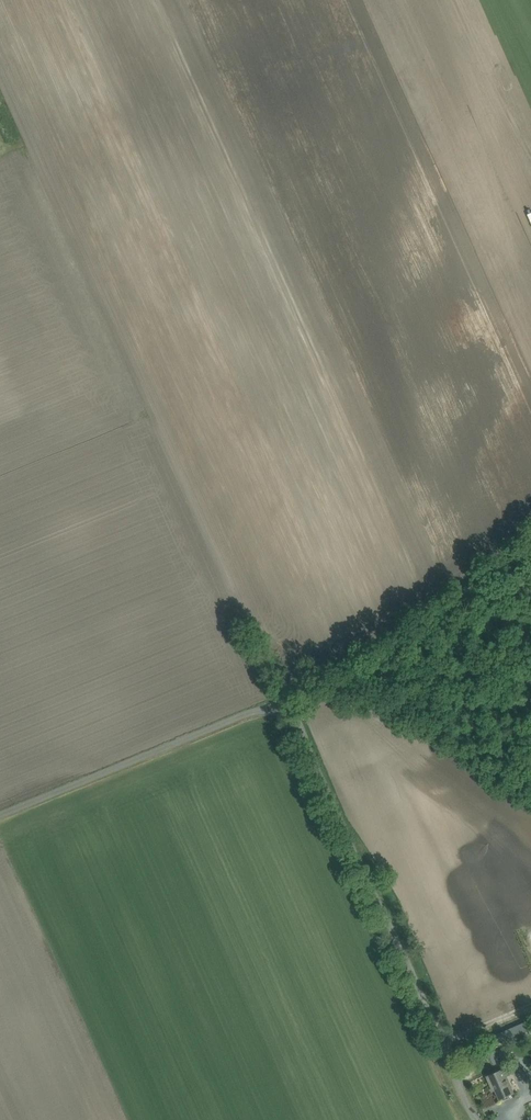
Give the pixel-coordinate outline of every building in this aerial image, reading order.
[(493,1035),(496,1043),(524,1031),(520,1023),(493,1035)] [(499,1099),(504,1097),(514,1093),(504,1069),(486,1077),(490,1085),(492,1084),(499,1099)]
